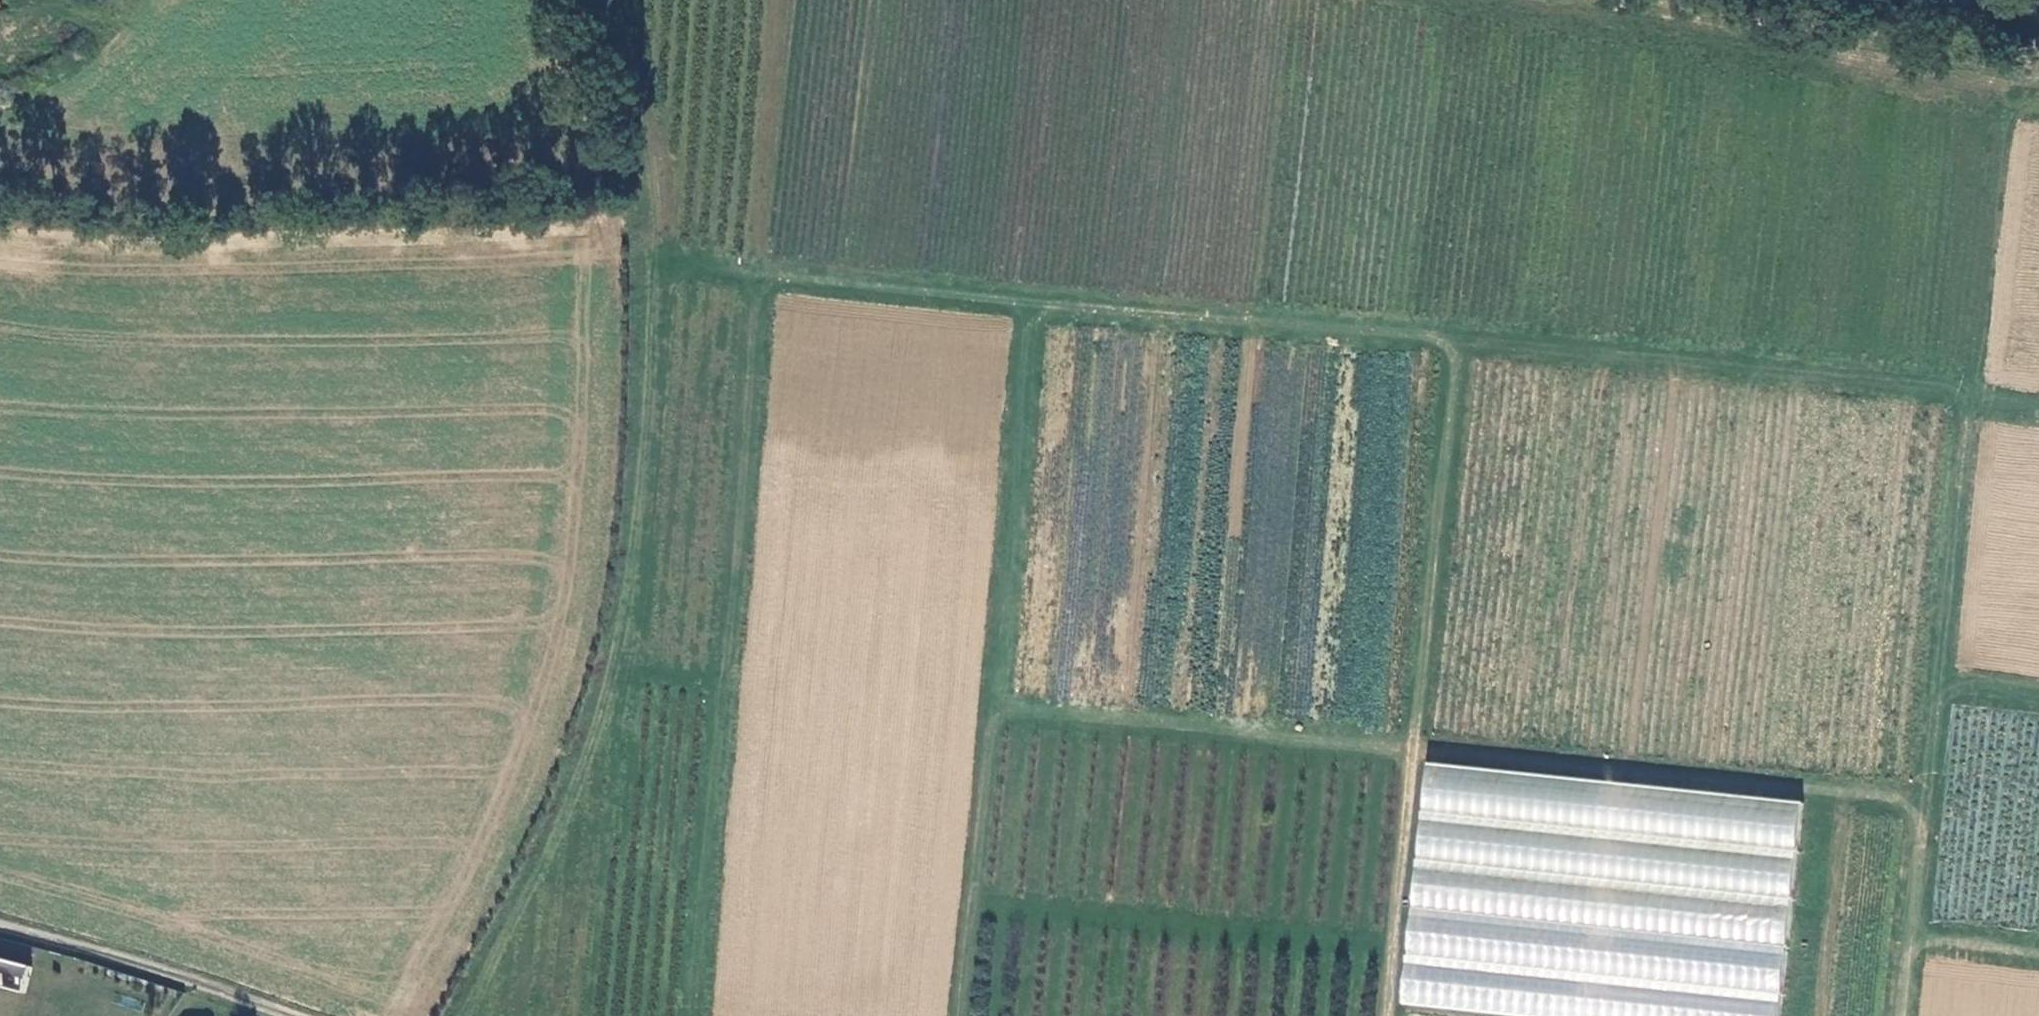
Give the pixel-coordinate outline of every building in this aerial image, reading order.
[(1398,1006),(1500,1015),(1779,1015),(1800,799),(1422,763),(1398,1006)] [(24,994),(32,968),(0,958),(0,987),(24,994)]
